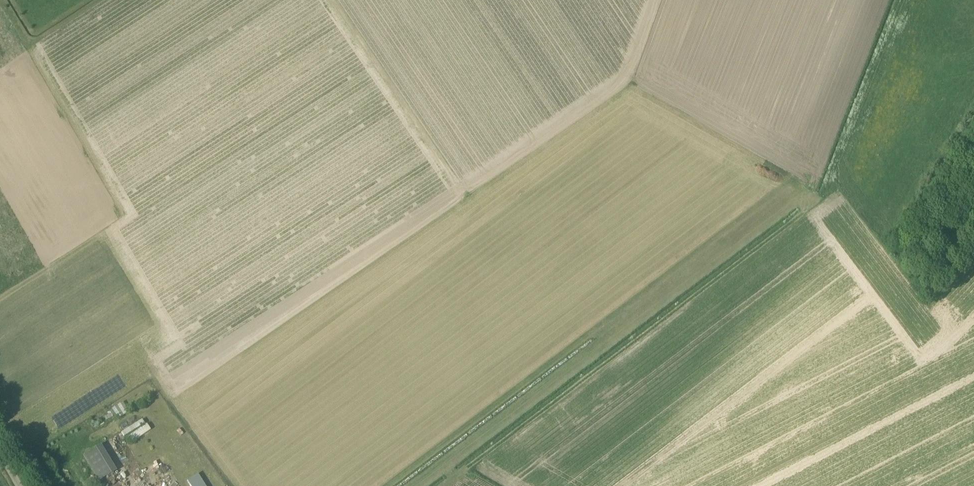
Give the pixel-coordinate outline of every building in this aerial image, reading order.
[(124,401),(113,408),(118,417),(129,411),(124,401)] [(122,432),(125,436),(129,434),(134,441),(152,430),(144,418),(122,432)] [(84,454),(99,482),(119,471),(104,444),(84,454)] [(149,464),(154,473),(157,472),(165,485),(172,485),(177,483),(163,457),(149,464)] [(190,485),(206,485),(200,473),(187,479),(190,485)]
